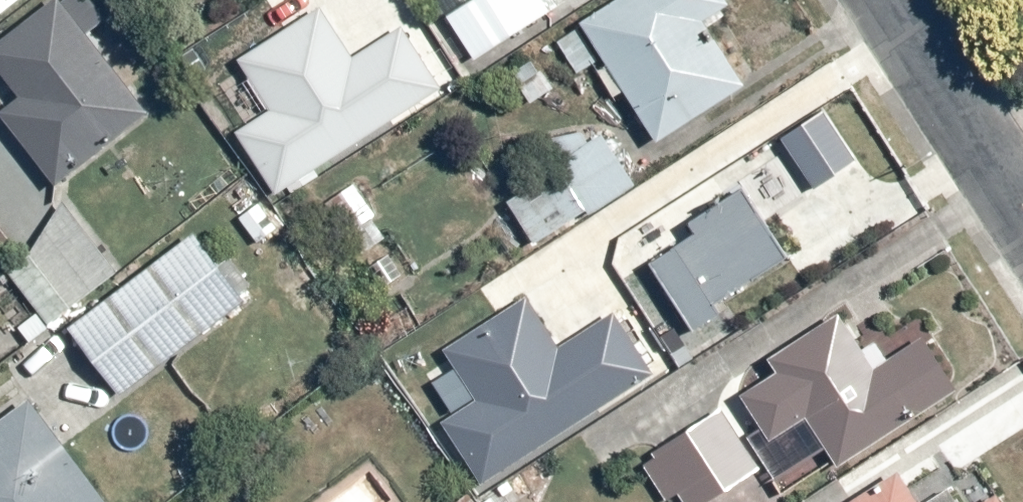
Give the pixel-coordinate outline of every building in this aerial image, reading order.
[(0,41),(0,73),(19,96),(0,111),(0,117),(53,183),(143,111),(81,34),(107,13),(97,0),(51,0),(0,41)] [(444,17),(474,61),(562,3),(560,0),(469,0),(444,17)] [(655,142),(742,85),(702,24),(731,5),(728,0),(614,0),(577,24),(655,142)] [(344,45),(318,3),(235,56),(269,109),(234,131),(273,193),(440,87),(393,14),(344,45)] [(782,139),(816,188),(856,161),(821,111),(782,139)] [(592,215),(635,186),(603,138),(506,203),(534,244),(585,210),(592,215)] [(789,254),(745,188),(645,254),(695,328),(721,311),(715,303),(789,254)] [(69,207),(0,262),(48,324),(118,269),(69,207)] [(242,300),(191,234),(67,330),(117,396),(242,300)] [(440,422),(481,486),(654,376),(615,314),(561,349),(526,294),(444,347),(452,359),(425,376),(451,416),(440,422)] [(869,370),(836,317),(768,359),(775,371),(738,394),(759,428),(746,437),(782,496),(833,464),(953,391),(920,339),(869,370)] [(24,399),(0,417),(0,501),(103,501),(24,399)] [(719,408),(638,459),(665,500),(676,493),(681,501),(706,501),(758,469),(719,408)] [(901,472),(852,501),(919,501),(901,472)] [(949,486),(924,501),(959,501),(949,486)] [(984,501),(1002,501),(997,494),(984,501)]
